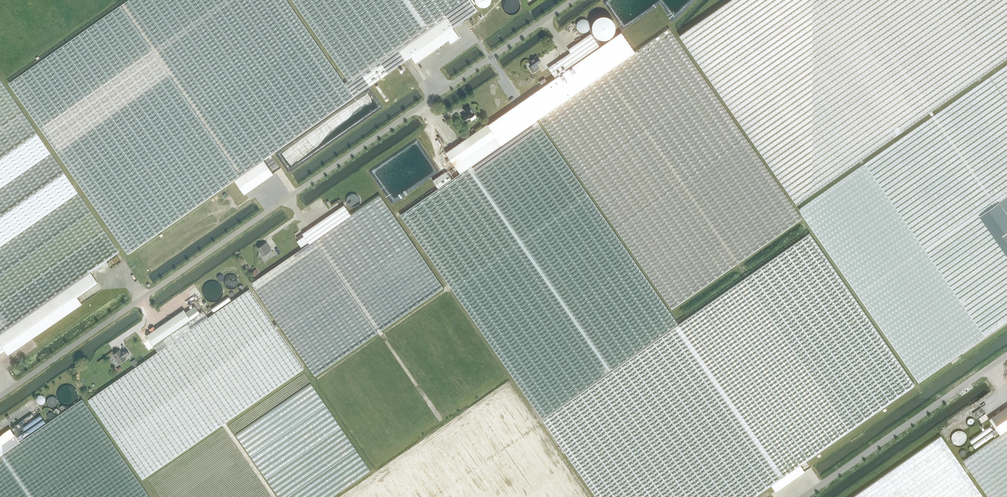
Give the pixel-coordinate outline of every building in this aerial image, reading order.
[(234,180),(244,194),(274,174),(264,159),(411,57),(416,63),(449,40),(451,44),(460,38),(453,28),(477,11),(470,0),(128,0),(9,83),(128,254),(234,180)] [(679,36),(796,204),(929,112),(931,111),(1006,58),(1006,0),(730,0),(679,36)] [(655,8),(600,47),(590,33),(568,49),(570,52),(548,68),(555,78),(526,98),(528,102),(490,128),(501,144),(460,173),(400,214),(540,416),(542,419),(678,324),(530,112),(534,110),(672,309),(802,219),(655,8)] [(605,15),(604,15),(603,15),(602,15),(601,15),(600,16),(599,16),(598,16),(597,17),(596,18),(595,18),(595,19),(594,20),(593,21),(593,22),(593,23),(592,23),(592,24),(592,25),(592,26),(592,27),(592,28),(592,29),(592,30),(592,31),(593,32),(593,33),(594,33),(594,34),(595,35),(596,36),(597,37),(598,37),(599,38),(600,38),(601,39),(603,39),(604,39),(606,39),(608,38),(609,38),(610,37),(611,36),(612,35),(613,34),(613,33),(614,33),(614,32),(615,31),(615,30),(615,29),(615,28),(615,27),(615,26),(615,25),(615,24),(615,23),(614,22),(614,21),(613,20),(613,19),(612,19),(612,18),(611,18),(610,17),(609,16),(608,16),(607,16),(606,15),(605,15)] [(537,56),(528,61),(532,66),(529,68),(533,73),(539,68),(536,64),(540,61),(537,56)] [(799,209),(804,217),(806,220),(919,382),(941,367),(1006,321),(1006,65),(941,111),(934,115),(933,114),(934,114),(932,112),(931,111),(929,112),(930,113),(930,114),(931,116),(932,116),(932,117),(897,141),(799,209)] [(4,350),(7,355),(82,304),(77,296),(97,282),(90,271),(118,252),(36,133),(0,80),(0,353),(4,350)] [(387,97),(378,85),(375,86),(384,99),(387,97)] [(469,118),(475,114),(469,106),(464,110),(465,112),(461,115),(464,120),(469,117),(469,118)] [(424,147),(448,181),(481,158),(468,139),(457,124),(424,147)] [(315,376),(443,288),(379,195),(351,215),(344,205),(302,233),(304,236),(298,240),(303,246),(309,243),(251,283),(315,376)] [(542,419),(597,496),(752,496),(914,384),(809,233),(678,324),(542,419)] [(258,248),(263,256),(271,250),(266,242),(258,248)] [(158,352),(88,400),(142,479),(304,368),(249,289),(208,317),(203,311),(200,313),(195,306),(186,312),(184,309),(154,330),(150,333),(147,335),(158,352)] [(143,343),(148,350),(153,347),(147,340),(143,343)] [(125,357),(129,354),(126,349),(121,352),(119,350),(113,354),(119,364),(126,359),(125,357)] [(959,356),(951,361),(953,364),(961,358),(959,356)] [(278,496),(332,496),(370,473),(314,383),(237,431),(278,496)] [(82,399),(46,424),(20,442),(17,438),(10,428),(0,435),(0,496),(150,496),(82,399)] [(1006,429),(1006,407),(989,419),(995,429),(990,432),(993,436),(998,433),(999,435),(1006,429)] [(11,427),(17,435),(20,433),(18,430),(22,428),(21,427),(24,424),(21,421),(11,427)] [(963,460),(988,496),(1006,496),(1006,429),(999,435),(963,460)] [(941,436),(852,496),(983,496),(941,436)]
